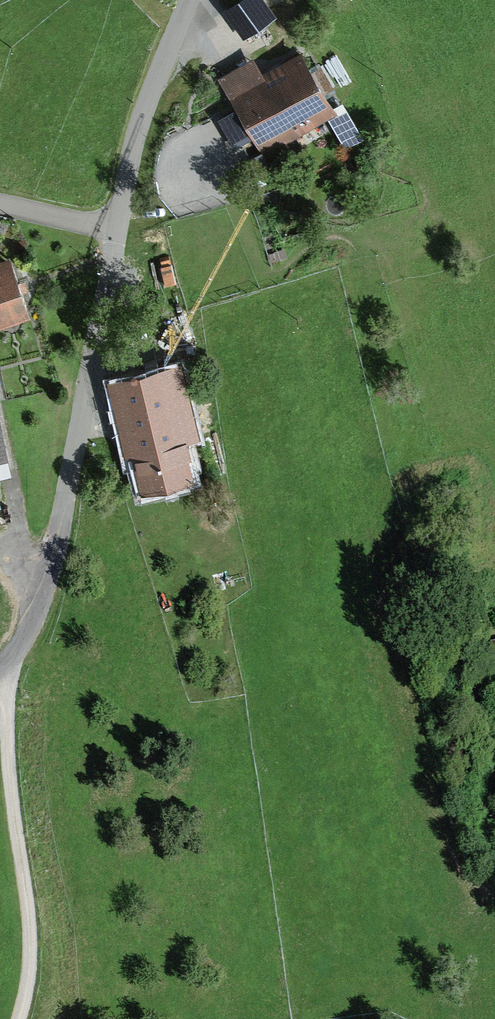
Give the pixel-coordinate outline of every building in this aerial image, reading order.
[(224,13),(242,40),(274,19),(262,0),(243,0),(224,13)] [(255,60),(219,80),(237,112),(221,121),(236,148),(253,139),(263,156),(327,120),(336,115),(334,111),(327,97),(337,92),(323,66),(313,72),(302,53),(263,74),(255,60)] [(342,106),(334,111),(336,115),(327,120),(346,150),(363,139),(342,106)] [(11,262),(0,265),(0,331),(32,321),(11,262)] [(182,369),(106,388),(126,466),(130,465),(132,470),(138,496),(196,482),(188,446),(200,443),(182,369)] [(0,421),(0,493),(16,490),(0,421)]
